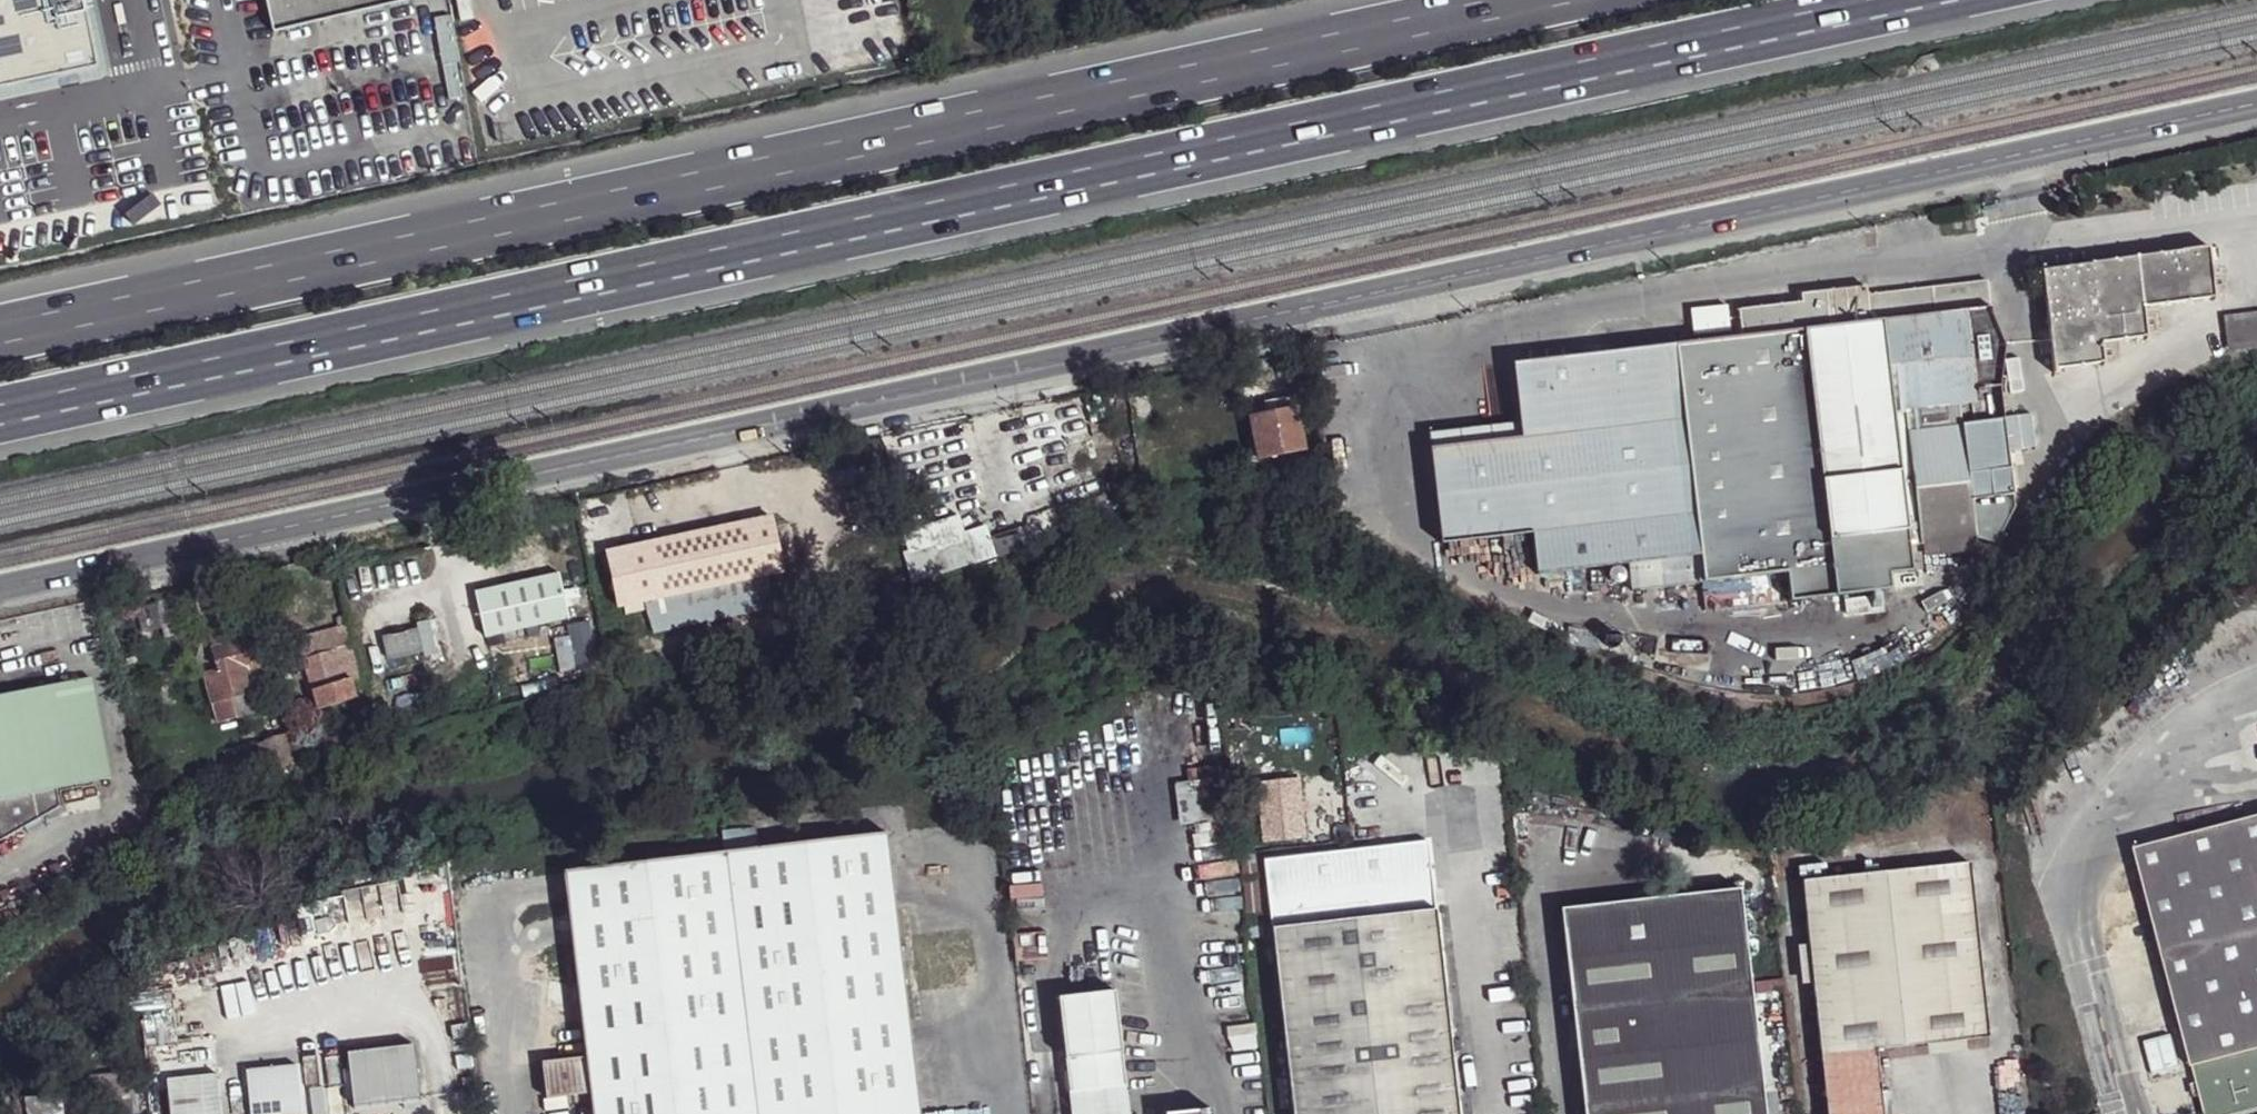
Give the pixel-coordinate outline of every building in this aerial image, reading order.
[(97,68),(82,0),(0,0),(0,88),(97,68)] [(274,31),(406,0),(266,0),(274,31)] [(363,89),(349,93),(360,108),(365,130),(360,143),(376,142),(395,147),(411,158),(420,140),(432,129),(446,123),(436,105),(433,87),(434,75),(413,74),(397,69),(386,62),(377,77),(363,89)] [(2043,292),(2053,369),(2104,362),(2101,341),(2146,336),(2143,306),(2215,297),(2209,249),(2134,258),(2137,281),(2043,292)] [(2134,258),(2040,270),(2043,292),(2137,281),(2134,258)] [(1520,437),(1429,448),(1441,544),(1532,533),(1536,574),(1628,563),(1658,559),(1661,586),(1785,575),(1788,603),(1890,591),(1888,577),(1913,573),(1908,545),(1920,544),(1975,536),(1997,544),(2014,508),(2012,494),(1998,386),(2004,347),(1982,347),(1990,308),(1986,281),(1930,287),(1931,298),(1919,300),(1917,289),(1738,309),(1741,336),(1511,363),(1519,422),(1520,437)] [(1930,287),(1917,289),(1919,300),(1931,298),(1930,287)] [(1990,308),(1982,347),(2004,347),(1990,308)] [(2223,316),(2227,350),(2256,346),(2256,311),(2223,316)] [(1249,417),(1257,458),(1302,449),(1295,408),(1249,417)] [(1427,433),(1429,448),(1520,437),(1519,422),(1427,433)] [(606,552),(619,607),(645,601),(653,633),(774,608),(767,576),(783,572),(771,517),(606,552)] [(910,577),(959,573),(955,517),(905,521),(910,577)] [(1975,536),(1920,544),(1922,558),(1977,552),(1975,536)] [(1658,559),(1628,563),(1631,591),(1661,586),(1658,559)] [(475,592),(485,637),(569,618),(559,573),(475,592)] [(429,619),(416,623),(423,656),(437,653),(429,619)] [(299,637),(306,665),(317,709),(356,695),(352,678),(358,675),(347,623),(299,637)] [(209,635),(212,648),(251,638),(247,625),(209,635)] [(382,638),(387,659),(422,652),(416,630),(382,638)] [(299,637),(289,640),(296,667),(306,665),(299,637)] [(212,648),(217,669),(203,673),(216,722),(235,717),(230,696),(250,691),(253,701),(266,698),(251,638),(212,648)] [(59,807),(56,789),(110,779),(90,678),(0,696),(0,841),(59,807)] [(250,691),(230,696),(235,717),(267,709),(266,698),(253,701),(250,691)] [(259,743),(267,771),(300,761),(292,733),(259,743)] [(1255,783),(1262,842),(1305,837),(1302,812),(1301,801),(1298,779),(1255,783)] [(801,809),(768,813),(773,848),(806,843),(802,818),(801,809)] [(2133,849),(2196,1083),(2199,1096),(2204,1113),(2238,1113),(2256,1109),(2256,817),(2133,849)] [(586,1056),(590,1093),(592,1113),(920,1113),(886,833),(806,843),(773,848),(564,875),(586,1056)] [(1292,1113),(1458,1113),(1426,841),(1263,860),(1292,1113)] [(1808,945),(1812,984),(1826,1113),(1883,1113),(1876,1049),(1926,1044),(1964,1039),(1988,1037),(1969,862),(1801,881),(1808,945)] [(1257,863),(1241,865),(1245,923),(1262,920),(1257,863)] [(1583,1113),(1765,1113),(1740,889),(1560,909),(1583,1113)] [(1262,920),(1245,923),(1248,939),(1264,937),(1262,920)] [(1808,945),(1797,946),(1801,985),(1812,984),(1808,945)] [(1059,1000),(1074,1113),(1129,1113),(1114,993),(1059,1000)] [(1964,1039),(1926,1044),(1927,1055),(1965,1051),(1964,1039)] [(2151,1071),(2177,1065),(2171,1041),(2146,1047),(2151,1071)] [(408,1044),(342,1054),(350,1110),(416,1101),(408,1044)] [(586,1056),(541,1061),(546,1098),(590,1093),(586,1056)] [(248,1113),(302,1113),(298,1061),(245,1065),(248,1113)] [(163,1088),(167,1113),(218,1113),(212,1081),(163,1088)] [(2196,1083),(2190,1085),(2193,1097),(2199,1096),(2196,1083)] [(20,1113),(65,1113),(64,1090),(19,1093),(20,1113)]
